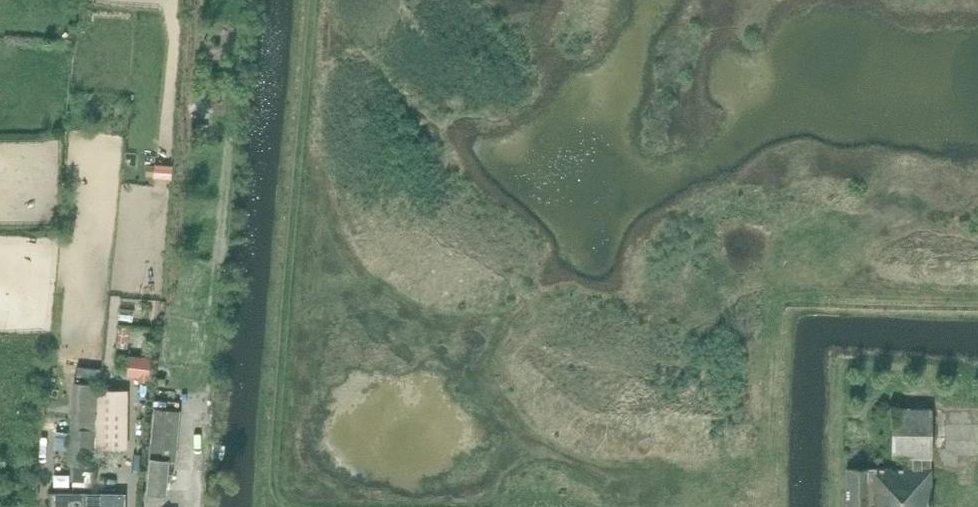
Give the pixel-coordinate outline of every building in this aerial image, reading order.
[(156,164),(156,179),(176,179),(176,165),(156,164)] [(129,358),(127,373),(140,374),(139,382),(148,383),(150,360),(129,358)] [(97,389),(97,383),(79,382),(75,428),(70,427),(68,463),(92,465),(93,448),(96,401),(97,389)] [(125,403),(126,390),(97,389),(96,401),(98,401),(125,403)] [(125,403),(98,401),(96,401),(93,448),(124,450),(125,403)] [(933,409),(893,408),(892,457),(908,457),(908,469),(847,468),(847,506),(932,506),(932,469),(932,458),(933,458),(933,409)] [(175,460),(180,412),(155,410),(148,492),(166,494),(169,460),(175,460)] [(86,493),(50,492),(50,506),(85,506),(86,493)] [(125,494),(86,493),(85,506),(125,506),(125,494)]
